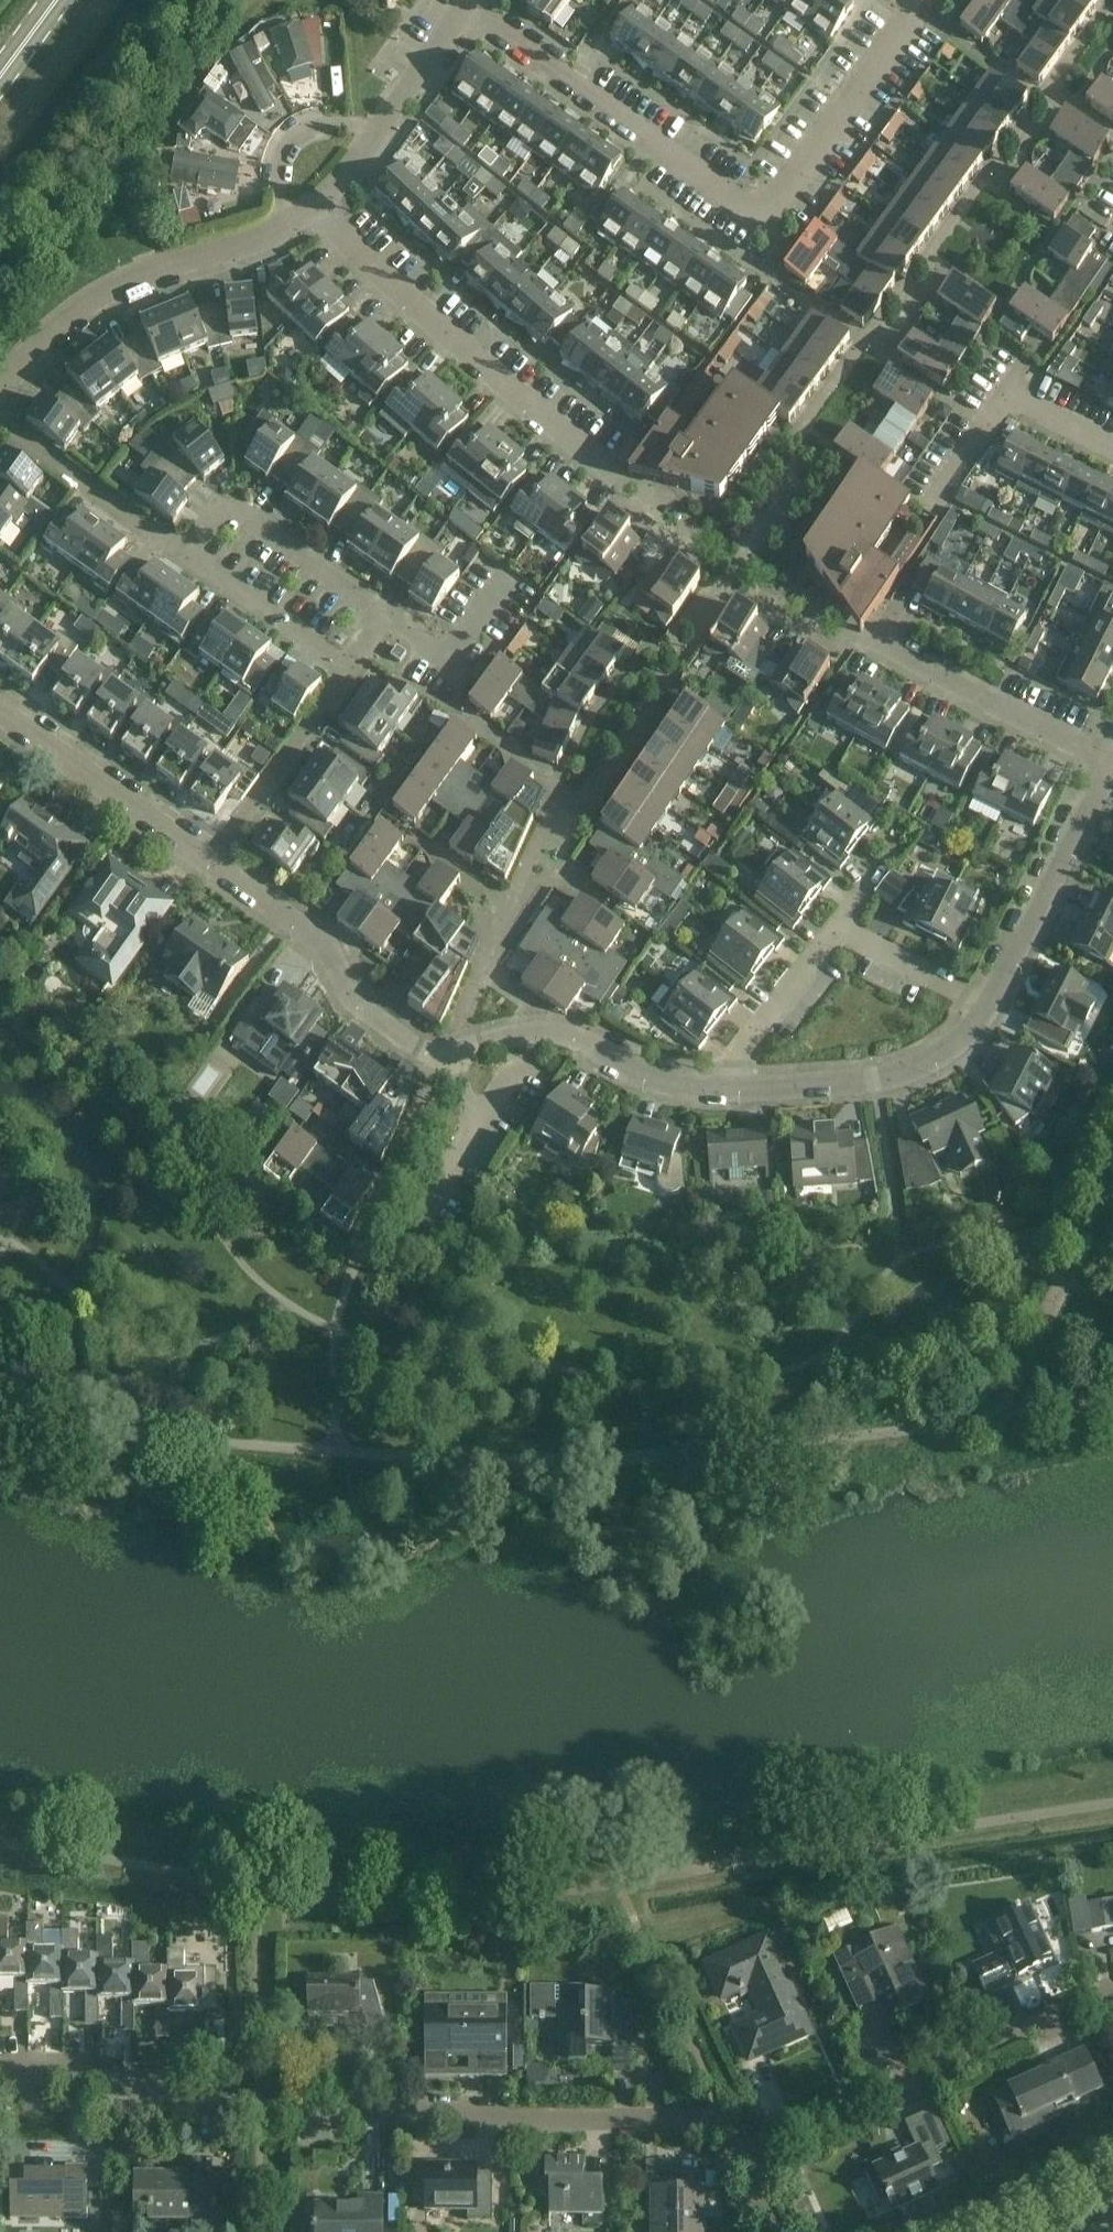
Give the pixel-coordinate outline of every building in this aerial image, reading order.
[(388,8),(393,1),(397,4),(400,1),(400,0),(376,0),(388,8)] [(557,0),(519,0),(518,2),(526,8),(525,9),(543,22),(543,21),(552,27),(566,7),(557,0)] [(680,6),(692,15),(700,5),(694,0),(684,0),(682,3),(680,6)] [(717,8),(723,0),(705,0),(717,8)] [(796,0),(770,0),(787,12),(796,0)] [(827,0),(796,0),(787,12),(808,27),(827,0)] [(808,27),(828,42),(854,6),(850,0),(827,0),(808,27)] [(982,44),(998,21),(1016,34),(1031,14),(1012,0),(980,0),(960,28),(982,44)] [(1036,18),(1036,19),(1070,43),(1085,23),(1053,0),(1049,0),(1036,18)] [(1096,0),(1053,0),(1085,23),(1099,3),(1096,0)] [(632,56),(657,21),(637,6),(633,10),(623,2),(605,27),(616,35),(611,41),(621,49),(620,52),(632,56)] [(700,5),(692,15),(705,24),(707,21),(713,14),(700,5)] [(740,9),(732,19),(745,28),(752,18),(740,9)] [(583,19),(594,27),(599,19),(588,11),(583,19)] [(1036,19),(1036,18),(1031,14),(1016,34),(1034,47),(1017,70),(1039,86),(1070,43),(1036,19)] [(752,18),(745,28),(757,37),(763,30),(765,27),(752,18)] [(594,27),(583,19),(578,26),(589,34),(594,27)] [(320,63),(317,21),(270,34),(275,48),(279,47),(287,74),(320,63)] [(652,71),(678,35),(657,21),(632,56),(640,66),(642,64),(652,71)] [(722,32),(720,35),(733,44),(741,34),(728,25),(722,32)] [(741,34),(733,44),(746,53),(753,43),(741,34)] [(254,40),(260,52),(270,47),(263,35),(254,40)] [(673,86),(698,50),(678,35),(652,71),(662,78),(661,81),(673,86)] [(780,38),(773,48),(785,58),(793,47),(780,38)] [(956,50),(948,44),(940,56),(948,62),(956,50)] [(251,46),(230,57),(261,115),(274,107),(267,94),(274,91),(261,67),(254,70),(253,67),(261,63),(251,46)] [(793,47),(785,58),(798,67),(805,56),(793,47)] [(693,100),(719,64),(698,50),(673,86),(681,95),(683,93),(693,100)] [(781,63),(769,54),(761,64),(774,73),(781,63)] [(472,109),(498,73),(490,64),(487,66),(477,58),(451,94),(472,109)] [(787,82),(794,72),(781,63),(774,73),(787,82)] [(713,115),(739,79),(719,64),(693,100),(703,107),(702,110),(713,115)] [(216,68),(203,87),(214,94),(227,76),(216,68)] [(493,124),(518,88),(509,81),(510,78),(498,73),(472,109),(493,124)] [(935,80),(926,74),(918,86),(926,92),(935,80)] [(975,96),(1012,123),(1027,102),(991,75),(975,96)] [(739,79),(713,115),(721,125),(724,122),(734,129),(759,94),(739,79)] [(1087,105),(1112,123),(1112,90),(1101,82),(1086,104),(1087,105)] [(926,92),(918,86),(910,97),(918,103),(926,92)] [(513,138),(539,103),(531,93),(528,95),(518,88),(493,124),(513,138)] [(243,119),(206,93),(180,129),(195,140),(196,139),(199,134),(202,132),(206,130),(226,144),(243,119)] [(759,94),(734,129),(744,136),(742,140),(755,145),(780,109),(759,94)] [(1012,123),(975,96),(960,116),(997,143),(1012,123)] [(534,153),(559,117),(549,110),(551,107),(539,103),(513,138),(534,153)] [(1065,112),(1050,135),(1073,150),(1061,168),(1082,182),(1109,142),(1065,112)] [(889,126),(897,132),(905,121),(897,115),(889,126)] [(946,137),(982,163),(997,143),(960,116),(946,137)] [(559,117),(534,153),(554,168),(580,132),(572,122),(569,124),(559,117)] [(451,138),(460,128),(447,118),(439,128),(451,138)] [(897,132),(889,126),(880,138),(889,144),(897,132)] [(464,148),(472,138),(460,128),(451,138),(464,148)] [(574,182),(600,147),(590,140),(591,136),(580,132),(554,168),(574,182)] [(178,137),(176,148),(189,150),(191,140),(178,137)] [(931,157),(968,184),(982,163),(946,137),(931,157)] [(442,139),(434,149),(446,159),(454,149),(442,139)] [(600,147),(574,182),(595,197),(621,162),(612,152),(610,154),(600,147)] [(454,149),(446,159),(458,169),(466,159),(454,149)] [(486,149),(478,159),(490,169),(498,159),(486,149)] [(239,165),(167,153),(162,182),(233,195),(239,165)] [(859,167),(867,173),(876,162),(867,156),(859,167)] [(916,177),(953,204),(968,184),(931,157),(916,177)] [(498,159),(490,169),(502,179),(510,169),(498,159)] [(396,212),(426,180),(407,162),(377,194),(386,203),(385,206),(396,212)] [(851,178),(859,184),(867,173),(859,167),(851,178)] [(1025,170),(1010,193),(1054,223),(1082,182),(1061,168),(1049,186),(1025,170)] [(481,170),(473,181),(485,190),(493,180),(481,170)] [(901,198),(938,224),(953,204),(916,177),(901,198)] [(414,229),(444,197),(426,180),(396,212),(403,223),(405,221),(414,229)] [(493,180),(485,190),(498,200),(506,190),(493,180)] [(525,181),(517,191),(529,201),(537,191),(525,181)] [(186,190),(173,194),(179,215),(192,212),(186,190)] [(537,191),(529,201),(542,210),(550,200),(537,191)] [(618,246),(644,211),(636,201),(633,203),(623,196),(618,202),(607,194),(590,219),(600,227),(597,231),(618,246)] [(830,208),(838,213),(846,202),(838,196),(830,208)] [(444,197),(414,229),(423,237),(421,240),(432,246),(463,215),(462,214),(444,197)] [(887,218),(923,245),(938,224),(901,198),(887,218)] [(519,201),(508,213),(516,219),(527,219),(533,212),(519,201)] [(463,215),(432,246),(439,257),(442,255),(449,262),(451,264),(456,259),(463,264),(471,254),(482,241),(492,229),(469,207),(462,214),(463,215)] [(821,219),(830,225),(838,213),(830,208),(821,219)] [(639,261),(664,225),(654,218),(656,215),(644,211),(618,246),(639,261)] [(571,218),(563,228),(576,238),(584,228),(571,218)] [(872,238),(908,265),(923,245),(887,218),(872,238)] [(1048,255),(1050,255),(1053,258),(1072,270),(1059,288),(1080,303),(1089,290),(1094,293),(1112,266),(1108,262),(1086,247),(1096,233),(1074,218),(1065,231),(1070,234),(1069,236),(1069,235),(1065,233),(1064,232),(1063,233),(1059,239),(1058,240),(1054,246),(1053,247),(1049,254),(1048,255)] [(659,276),(685,240),(676,230),(674,232),(664,225),(639,261),(659,276)] [(784,271),(806,286),(822,264),(840,276),(854,256),(815,227),(784,271)] [(471,254),(463,264),(473,273),(467,279),(470,281),(477,287),(476,290),(487,296),(515,262),(522,255),(492,229),(482,241),(471,254)] [(555,230),(547,240),(560,250),(568,240),(555,230)] [(872,238),(857,258),(857,259),(894,285),(908,265),(872,238)] [(568,240),(560,250),(572,259),(580,249),(568,240)] [(679,290),(705,255),(695,248),(696,244),(685,240),(659,276),(679,290)] [(700,305),(725,269),(717,259),(715,262),(705,255),(679,290),(700,305)] [(854,256),(840,276),(857,289),(841,312),(863,328),(894,285),(857,259),(857,258),(854,256)] [(506,312),(534,279),(515,262),(487,296),(494,306),(497,304),(506,312)] [(285,273),(281,263),(268,268),(272,278),(285,273)] [(292,321),(327,285),(311,269),(308,272),(300,264),(267,298),(292,321)] [(605,265),(598,275),(611,284),(618,274),(605,265)] [(725,269),(700,305),(721,320),(724,316),(735,323),(752,299),(742,291),(746,284),(736,277),(737,274),(725,269)] [(265,271),(257,272),(258,283),(266,282),(265,271)] [(937,299),(941,302),(960,315),(948,333),(969,347),(996,307),(952,277),(937,299)] [(525,328),(553,295),(534,279),(506,312),(515,320),(513,323),(525,328)] [(327,285),(292,321),(316,345),(349,311),(341,303),(344,300),(327,285)] [(638,304),(646,294),(633,285),(626,295),(638,304)] [(1008,314),(999,327),(1021,342),(1031,328),(1053,343),(1080,303),(1059,288),(1047,306),(1024,290),(1009,313),(1014,316),(1013,318),(1008,314)] [(210,307),(220,347),(221,348),(233,345),(232,340),(258,337),(252,289),(226,292),(226,290),(225,291),(226,302),(210,307)] [(646,294),(638,304),(651,313),(659,303),(646,294)] [(553,295),(525,328),(532,339),(535,337),(544,345),(550,339),(560,348),(579,325),(569,317),(573,312),(553,295)] [(755,306),(763,312),(771,302),(772,301),(763,295),(755,306)] [(220,347),(210,307),(194,311),(189,300),(188,300),(188,302),(165,311),(183,356),(206,346),(208,351),(221,348),(220,347)] [(620,300),(613,310),(626,319),(633,309),(620,300)] [(771,302),(763,312),(770,317),(777,306),(771,302)] [(1089,314),(1097,319),(1103,310),(1095,304),(1089,314)] [(747,318),(755,324),(763,312),(755,306),(747,318)] [(633,309),(626,319),(638,328),(646,318),(633,309)] [(183,356),(165,311),(142,321),(141,320),(140,320),(144,331),(130,340),(151,377),(162,370),(160,366),(183,356)] [(614,312),(607,320),(617,328),(624,320),(614,312)] [(666,324),(679,334),(687,323),(674,314),(666,324)] [(1097,319),(1089,314),(1082,323),(1090,329),(1097,319)] [(797,337),(811,347),(834,364),(849,343),(813,316),(797,337)] [(379,347),(386,339),(369,324),(366,327),(358,320),(326,355),(351,377),(379,347)] [(581,375),(603,347),(608,341),(588,325),(561,359),(571,367),(570,370),(581,375)] [(666,348),(674,338),(661,329),(654,339),(666,348)] [(913,335),(897,358),(941,388),(969,347),(948,333),(936,351),(913,335)] [(603,347),(581,375),(589,385),(591,383),(598,389),(601,391),(634,349),(614,334),(608,341),(603,347)] [(726,347),(734,353),(742,342),(734,336),(726,347)] [(811,347),(797,337),(783,357),(819,384),(834,364),(811,347)] [(151,377),(130,340),(115,348),(108,339),(107,340),(107,341),(88,357),(118,395),(137,379),(140,383),(151,377)] [(379,347),(351,377),(365,390),(358,398),(369,408),(377,400),(408,365),(400,357),(403,354),(395,347),(386,339),(379,347)] [(1061,354),(1070,359),(1076,350),(1068,344),(1061,354)] [(726,347),(717,358),(726,364),(734,353),(726,347)] [(634,349),(601,391),(603,393),(610,398),(609,401),(621,406),(648,372),(653,365),(634,349)] [(1061,354),(1050,370),(1059,376),(1070,359),(1061,354)] [(118,395),(88,357),(68,372),(67,371),(66,372),(73,382),(62,394),(93,423),(102,414),(98,410),(118,395)] [(819,384),(783,357),(768,378),(805,404),(819,384)] [(284,371),(279,376),(288,384),(294,376),(288,370),(284,371)] [(884,427),(905,441),(933,400),(889,370),(873,393),(897,409),(884,427)] [(656,424),(675,400),(665,392),(668,388),(648,372),(621,406),(628,416),(631,414),(641,422),(646,416),(656,424)] [(405,439),(412,431),(445,392),(428,377),(426,380),(417,373),(379,417),(405,439)] [(701,375),(628,475),(720,500),(779,418),(779,417),(753,398),(733,383),(725,393),(701,375)] [(681,377),(675,385),(682,391),(688,383),(681,377)] [(779,418),(789,425),(805,404),(768,378),(753,398),(779,417),(779,418)] [(1112,408),(1112,384),(1103,403),(1112,408)] [(412,431),(438,453),(468,417),(460,410),(462,407),(445,392),(412,431)] [(93,423),(62,394),(50,406),(40,399),(39,400),(40,401),(25,422),(65,450),(80,430),(84,433),(93,423)] [(942,404),(938,411),(939,417),(946,422),(953,412),(953,411),(947,407),(944,405),(942,404)] [(244,448),(252,455),(245,465),(266,480),(265,481),(266,482),(271,476),(281,484),(309,445),(297,436),(294,441),(274,427),(277,422),(263,412),(243,441),(247,443),(244,448)] [(145,413),(137,419),(143,426),(150,420),(145,413)] [(137,419),(130,425),(136,432),(143,426),(137,419)] [(349,421),(342,429),(350,436),(358,428),(349,421)] [(448,462),(441,470),(468,492),(507,443),(489,429),(487,432),(478,425),(448,462)] [(154,452),(190,486),(200,476),(204,482),(205,481),(205,480),(225,464),(195,426),(175,442),(172,438),(154,452)] [(849,429),(833,451),(863,471),(863,470),(878,480),(905,441),(884,427),(872,444),(849,429)] [(150,431),(142,437),(151,448),(159,442),(150,431)] [(930,444),(914,433),(908,442),(924,453),(930,444)] [(1003,459),(996,474),(1017,485),(1018,485),(1020,481),(1020,480),(1035,450),(1036,450),(1038,445),(1016,434),(1010,446),(1003,459)] [(507,443),(468,492),(494,513),(501,505),(530,468),(522,461),(524,458),(507,443)] [(307,515),(336,476),(315,461),(321,454),(309,445),(281,484),(292,491),(285,501),(286,502),(287,501),(307,515)] [(1037,499),(1056,460),(1036,450),(1035,450),(1020,480),(1020,481),(1018,485),(1017,485),(1016,488),(1037,499)] [(4,452),(0,457),(0,499),(25,516),(48,533),(59,517),(58,517),(57,518),(30,499),(44,480),(4,452)] [(190,486),(154,452),(140,470),(148,476),(134,497),(173,525),(188,503),(189,504),(190,503),(180,496),(190,486)] [(391,457),(384,466),(393,472),(400,464),(391,457)] [(1056,460),(1037,499),(1059,509),(1063,502),(1062,502),(1078,471),(1056,460)] [(861,633),(899,576),(923,542),(910,533),(886,568),(871,557),(909,502),(878,480),(863,470),(863,471),(806,554),(861,633)] [(1084,512),(1099,482),(1078,471),(1062,502),(1063,502),(1084,512)] [(531,543),(538,533),(569,493),(551,479),(549,482),(540,475),(511,513),(521,520),(514,530),(531,543)] [(336,476),(307,515),(328,530),(327,531),(328,532),(333,526),(343,533),(371,494),(359,486),(356,490),(336,476)] [(1084,512),(1080,520),(1101,531),(1112,506),(1112,489),(1099,482),(1084,512)] [(421,484),(415,491),(427,502),(434,494),(421,484)] [(962,489),(955,502),(987,518),(993,506),(962,489)] [(565,554),(594,517),(585,510),(587,506),(569,493),(538,533),(565,554)] [(371,494),(343,533),(354,541),(347,550),(348,551),(349,550),(369,565),(398,525),(377,511),(383,503),(371,494)] [(0,499),(0,541),(11,525),(16,528),(25,516),(0,499)] [(1101,531),(1112,537),(1112,506),(1101,531)] [(997,524),(1002,515),(992,510),(987,519),(997,524)] [(77,568),(105,529),(85,514),(85,513),(84,512),(77,522),(66,514),(41,549),(54,558),(57,554),(77,568)] [(594,566),(599,564),(615,576),(640,542),(628,533),(630,531),(609,515),(575,561),(580,564),(585,566),(590,566),(594,566)] [(1002,515),(997,524),(1008,529),(1012,521),(1002,515)] [(981,523),(977,532),(987,537),(992,529),(981,523)] [(405,583),(433,544),(421,535),(418,540),(398,525),(369,565),(390,580),(389,581),(390,581),(395,575),(405,583)] [(476,543),(484,533),(475,526),(467,536),(476,543)] [(105,529),(77,568),(97,582),(94,587),(107,596),(132,561),(121,553),(128,543),(127,542),(126,543),(105,529)] [(992,529),(987,537),(998,542),(1002,534),(992,529)] [(1040,546),(1045,537),(1034,532),(1030,541),(1040,546)] [(1045,537),(1040,546),(1051,551),(1055,542),(1045,537)] [(433,544),(405,583),(416,590),(409,600),(410,601),(411,600),(432,615),(460,575),(439,561),(445,553),(433,544)] [(1024,545),(1020,553),(1030,559),(1034,550),(1024,545)] [(471,550),(462,562),(470,567),(478,555),(471,550)] [(1034,550),(1030,559),(1040,564),(1045,555),(1034,550)] [(1082,567),(1087,558),(1077,553),(1072,562),(1082,567)] [(1087,558),(1082,567),(1093,572),(1097,564),(1087,558)] [(928,595),(922,607),(944,619),(947,614),(946,614),(962,584),(963,584),(966,579),(965,579),(928,559),(913,587),(928,595)] [(676,569),(665,560),(640,594),(655,606),(655,611),(656,616),(658,620),(661,624),(666,629),(700,583),(678,567),(676,569)] [(28,562),(22,570),(30,576),(36,568),(28,562)] [(149,620),(177,580),(157,565),(157,564),(156,563),(149,573),(138,565),(113,600),(126,609),(129,605),(149,620)] [(1068,566),(1057,587),(1066,591),(1074,595),(1085,575),(1068,566)] [(967,625),(988,587),(966,576),(965,579),(966,579),(963,584),(962,584),(946,614),(947,614),(967,625)] [(177,580),(149,620),(169,634),(166,638),(179,647),(204,612),(193,604),(200,595),(199,594),(198,595),(177,580)] [(1100,594),(1089,616),(1112,628),(1112,590),(1105,585),(1100,594)] [(967,625),(987,636),(988,637),(1004,606),(1006,601),(1007,602),(1008,598),(988,587),(967,625)] [(1066,591),(1057,587),(1052,597),(1061,602),(1066,591)] [(7,666),(10,669),(35,633),(22,623),(27,611),(7,597),(0,607),(0,629),(2,630),(0,633),(0,665),(0,666),(6,667),(7,666)] [(1061,602),(1052,597),(1047,607),(1056,612),(1061,602)] [(591,599),(577,617),(590,627),(604,608),(591,599)] [(537,611),(545,617),(553,606),(545,600),(537,611)] [(1028,613),(1007,602),(1006,601),(1004,606),(988,637),(987,636),(985,641),(1007,653),(1028,613)] [(735,605),(703,653),(709,656),(714,657),(719,658),(723,657),(728,655),(757,675),(774,650),(761,641),(768,631),(756,623),(758,620),(735,605)] [(91,607),(85,617),(93,623),(100,612),(91,607)] [(102,611),(94,623),(104,630),(112,619),(102,611)] [(221,671),(249,632),(229,617),(230,616),(228,615),(221,625),(210,617),(185,652),(198,661),(201,657),(221,671)] [(1089,616),(1079,637),(1088,642),(1112,654),(1112,628),(1089,616)] [(596,634),(610,644),(618,633),(604,623),(596,634)] [(92,625),(83,636),(93,643),(101,631),(92,625)] [(1031,640),(1039,644),(1044,634),(1036,629),(1031,640)] [(515,641),(523,647),(531,636),(523,630),(515,641)] [(572,651),(608,678),(624,657),(587,630),(572,651)] [(249,632),(221,671),(241,686),(238,690),(251,699),(276,664),(265,656),(272,646),(271,645),(270,646),(249,632)] [(21,678),(22,677),(33,685),(49,663),(61,673),(78,648),(59,634),(49,642),(35,633),(10,669),(13,671),(12,672),(16,677),(21,678)] [(1039,644),(1031,640),(1026,650),(1034,654),(1039,644)] [(506,652),(515,658),(523,647),(515,641),(506,652)] [(1088,642),(1077,663),(1108,679),(1112,668),(1112,654),(1088,642)] [(397,647),(390,657),(399,663),(406,654),(397,647)] [(768,659),(757,675),(770,683),(786,694),(786,699),(788,704),(790,709),(793,712),(796,716),(798,716),(830,669),(814,658),(809,655),(807,654),(807,655),(805,657),(793,648),(781,667),(768,659)] [(608,678),(572,651),(557,672),(594,698),(608,678)] [(1067,658),(1056,680),(1066,685),(1097,700),(1108,679),(1077,663),(1067,658)] [(1023,659),(1018,668),(1028,673),(1032,664),(1023,659)] [(469,704),(491,720),(507,697),(525,710),(540,689),(500,661),(469,704)] [(113,688),(114,689),(121,679),(102,665),(93,673),(79,664),(53,699),(77,716),(92,695),(103,702),(113,688)] [(283,668),(257,703),(270,713),(273,708),(294,723),(322,684),(301,668),(302,667),(301,667),(294,676),(283,668)] [(557,672),(543,692),(542,692),(579,719),(594,698),(557,672)] [(857,736),(882,691),(862,680),(860,684),(850,678),(827,719),(857,736)] [(355,706),(394,734),(409,714),(413,717),(422,704),(387,679),(379,690),(369,683),(369,684),(370,685),(355,706)] [(148,713),(155,703),(137,690),(127,698),(114,689),(113,688),(103,702),(88,724),(111,741),(127,720),(138,727),(148,713)] [(540,689),(525,710),(546,725),(533,756),(558,767),(579,719),(542,692),(543,692),(540,689)] [(882,691),(857,736),(886,752),(909,711),(899,705),(901,702),(882,691)] [(203,697),(203,700),(203,702),(204,702),(206,704),(207,705),(209,704),(211,704),(213,702),(214,700),(214,697),(213,696),(211,694),(210,693),(208,693),(205,694),(205,695),(203,696),(203,697)] [(194,698),(185,709),(195,717),(204,705),(202,704),(194,698)] [(722,755),(736,734),(688,701),(673,722),(711,748),(722,755)] [(394,734),(355,706),(340,726),(339,726),(338,727),(348,734),(340,745),(375,770),(384,757),(380,754),(394,734)] [(230,708),(224,717),(236,726),(243,717),(230,708)] [(138,727),(122,749),(125,751),(124,752),(127,756),(132,758),(134,757),(146,766),(161,744),(172,752),(182,738),(183,738),(190,728),(171,715),(162,723),(148,713),(138,727)] [(212,728),(227,739),(235,728),(221,717),(212,728)] [(243,717),(237,726),(249,735),(256,726),(243,717)] [(930,775),(954,730),(934,720),(932,723),(922,718),(900,760),(930,775)] [(711,748),(673,722),(659,743),(697,769),(711,748)] [(477,739),(455,723),(424,766),(463,795),(478,775),(460,762),(477,739)] [(954,730),(930,775),(959,791),(981,750),(971,744),(973,741),(954,730)] [(172,752),(157,774),(159,775),(159,777),(162,781),(167,783),(168,782),(181,790),(196,769),(207,777),(217,762),(217,763),(224,753),(206,740),(196,748),(183,738),(182,738),(172,752)] [(697,769),(659,743),(645,764),(683,789),(697,769)] [(259,748),(251,760),(262,768),(271,756),(259,748)] [(304,777),(343,805),(358,785),(362,788),(371,776),(336,750),(328,762),(318,755),(318,756),(319,756),(304,777)] [(766,754),(758,765),(766,771),(774,759),(766,754)] [(1003,813),(1026,767),(1006,757),(1004,761),(994,756),(973,798),(1003,813)] [(207,777),(191,798),(194,800),(193,801),(196,806),(201,808),(203,806),(215,815),(231,794),(242,802),(259,777),(241,764),(231,772),(217,763),(217,762),(207,777)] [(683,789),(645,764),(631,785),(669,810),(683,789)] [(530,785),(530,786),(534,781),(512,765),(495,788),(478,775),(463,795),(502,823),(530,785)] [(449,815),(463,795),(424,766),(393,809),(415,825),(431,802),(449,815)] [(1026,767),(1003,813),(1034,828),(1054,786),(1044,780),(1046,777),(1026,767)] [(343,805),(304,777),(289,798),(288,797),(287,798),(297,805),(289,816),(324,841),(333,829),(329,825),(343,805)] [(866,779),(862,787),(872,792),(876,784),(866,779)] [(383,781),(380,786),(394,795),(397,791),(383,781)] [(737,796),(745,802),(753,790),(745,784),(737,796)] [(878,786),(873,796),(886,802),(891,792),(889,791),(890,788),(881,784),(880,787),(878,786)] [(530,785),(502,823),(475,861),(505,883),(544,796),(530,786),(530,785)] [(669,810),(631,785),(617,806),(654,831),(669,810)] [(838,794),(821,816),(855,843),(866,830),(870,833),(879,821),(875,818),(885,803),(853,787),(847,796),(840,791),(838,794)] [(450,850),(472,866),(475,861),(502,823),(463,795),(449,815),(466,827),(450,850)] [(745,802),(737,796),(729,807),(738,813),(745,802)] [(756,800),(751,806),(764,817),(769,811),(756,800)] [(25,801),(1,834),(26,853),(21,860),(38,872),(25,890),(21,887),(8,905),(31,922),(28,926),(30,926),(82,853),(87,846),(69,832),(25,801)] [(603,826),(640,852),(641,851),(654,831),(617,806),(616,806),(603,826)] [(940,809),(931,827),(945,834),(953,816),(940,809)] [(855,843),(821,816),(801,840),(840,871),(849,859),(845,856),(855,843)] [(268,828),(252,849),(292,878),(307,857),(311,860),(320,847),(285,822),(277,833),(267,826),(266,827),(268,828)] [(390,896),(404,876),(387,863),(403,841),(381,825),(350,867),(390,896)] [(589,847),(608,859),(592,883),(614,897),(644,853),(641,851),(640,852),(603,826),(589,847)] [(711,827),(706,835),(712,839),(712,840),(717,843),(723,835),(711,827)] [(706,835),(700,831),(694,840),(706,848),(712,840),(712,839),(706,835)] [(741,831),(733,841),(741,847),(749,837),(741,831)] [(778,852),(765,869),(774,876),(808,903),(818,890),(823,893),(832,881),(793,851),(787,859),(778,852)] [(644,853),(614,897),(621,902),(636,912),(640,906),(651,913),(663,896),(670,901),(683,881),(684,880),(681,878),(644,853)] [(711,854),(702,866),(711,874),(720,862),(711,854)] [(88,890),(89,896),(76,914),(103,933),(92,948),(91,952),(92,956),(93,959),(95,961),(115,975),(144,935),(150,934),(168,908),(167,903),(112,864),(107,864),(88,890)] [(460,882),(438,866),(422,889),(404,876),(390,896),(428,924),(437,911),(438,912),(460,882)] [(354,900),(338,923),(359,939),(390,896),(350,867),(336,887),(354,900)] [(684,880),(683,881),(689,885),(697,873),(689,867),(681,878),(684,880)] [(932,934),(958,883),(937,872),(931,884),(924,880),(902,924),(915,931),(918,926),(932,934)] [(893,874),(876,895),(897,911),(909,896),(894,884),(899,879),(893,874)] [(808,903),(774,876),(754,901),(793,931),(802,919),(798,916),(808,903)] [(980,909),(973,906),(979,894),(958,883),(932,934),(947,941),(945,946),(958,953),(980,909)] [(1089,914),(1072,946),(1106,964),(1112,951),(1112,901),(1095,892),(1085,912),(1089,914)] [(390,896),(359,939),(380,954),(397,931),(414,944),(428,924),(390,896)] [(533,930),(573,957),(603,914),(581,899),(565,922),(547,910),(533,930)] [(428,924),(414,944),(440,963),(441,964),(465,932),(438,912),(437,911),(428,924)] [(727,936),(761,963),(771,950),(775,953),(785,941),(746,911),(727,936)] [(573,957),(614,985),(627,964),(609,952),(625,928),(603,914),(573,957)] [(174,965),(164,978),(195,1001),(189,1010),(205,1022),(249,961),(215,937),(192,920),(187,927),(165,958),(174,965)] [(664,925),(659,931),(667,938),(671,940),(675,934),(664,925)] [(573,957),(533,930),(519,950),(538,963),(522,986),(544,1001),(573,957)] [(440,1029),(479,942),(465,932),(441,964),(440,963),(427,982),(409,1007),(440,1029)] [(707,961),(746,991),(754,981),(750,978),(761,963),(727,936),(726,936),(722,934),(718,935),(713,941),(712,947),(715,951),(707,961)] [(392,955),(387,962),(396,968),(401,961),(392,955)] [(544,1001),(566,1016),(581,992),(600,1005),(606,997),(611,1000),(619,989),(614,985),(573,957),(544,1001)] [(1073,1035),(1064,1031),(1071,1017),(1084,1024),(1095,1004),(1081,997),(1086,986),(1056,970),(1040,1001),(1036,1002),(1037,1007),(1025,1030),(1023,1029),(1023,1030),(1068,1053),(1069,1052),(1065,1050),(1073,1035)] [(672,990),(714,1023),(724,1010),(728,1013),(738,1001),(699,971),(693,979),(685,973),(672,990)] [(409,1007),(427,982),(415,974),(398,998),(409,1007)] [(620,988),(612,1001),(620,1006),(628,994),(620,988)] [(266,993),(234,1037),(245,1046),(241,1051),(278,1078),(282,1072),(294,1081),(326,1036),(315,1028),(323,1017),(285,990),(277,1001),(266,993)] [(714,1023),(672,990),(657,1009),(665,1015),(660,1021),(699,1051),(708,1039),(704,1036),(714,1023)] [(342,1097),(365,1065),(338,1045),(324,1063),(314,1077),(342,1097)] [(983,1082),(990,1093),(990,1094),(992,1095),(1015,1126),(1031,1115),(1034,1116),(1056,1072),(1012,1050),(999,1077),(994,1074),(983,1082)] [(316,1057),(306,1071),(314,1077),(324,1063),(317,1058),(316,1057)] [(342,1097),(368,1116),(369,1116),(393,1085),(392,1084),(365,1065),(342,1097)] [(369,1116),(368,1116),(350,1142),(381,1164),(420,1077),(405,1067),(392,1084),(393,1085),(369,1116)] [(290,1087),(284,1096),(293,1103),(299,1094),(290,1087)] [(564,1087),(533,1136),(549,1146),(552,1141),(571,1153),(569,1160),(574,1169),(583,1172),(586,1170),(591,1172),(602,1135),(598,1132),(604,1123),(580,1108),(585,1100),(564,1087)] [(898,1143),(906,1193),(931,1188),(925,1156),(933,1153),(950,1145),(963,1174),(990,1162),(978,1136),(984,1134),(974,1114),(969,1116),(960,1096),(910,1119),(919,1138),(915,1140),(898,1143)] [(323,1123),(329,1114),(318,1106),(312,1114),(323,1123)] [(329,1114),(323,1123),(335,1131),(341,1123),(329,1114)] [(283,1117),(252,1158),(267,1170),(295,1132),(298,1128),(283,1117)] [(635,1119),(619,1171),(636,1176),(639,1167),(658,1173),(657,1177),(658,1177),(657,1182),(659,1187),(662,1191),(666,1194),(671,1194),(676,1193),(680,1190),(685,1189),(682,1158),(673,1155),(680,1133),(635,1119)] [(878,1206),(879,1206),(866,1133),(865,1133),(867,1146),(852,1147),(851,1125),(850,1125),(850,1136),(836,1137),(835,1128),(792,1131),(796,1199),(797,1199),(796,1179),(830,1177),(831,1186),(874,1183),(878,1206)] [(264,1175),(286,1191),(302,1168),(337,1194),(321,1217),(348,1237),(361,1207),(374,1189),(295,1132),(267,1170),(264,1175)] [(727,1135),(708,1137),(711,1182),(712,1182),(711,1172),(728,1170),(729,1181),(744,1179),(743,1170),(766,1168),(767,1178),(768,1178),(764,1133),(763,1133),(763,1136),(752,1137),(752,1133),(739,1134),(739,1137),(728,1138),(727,1135)] [(1042,1152),(1033,1168),(1045,1174),(1053,1158),(1042,1152)] [(591,1217),(588,1232),(603,1234),(605,1224),(601,1219),(591,1217)] [(1091,1933),(1112,1930),(1112,1901),(1087,1905),(1091,1933)] [(998,1956),(974,1967),(987,1996),(1012,1984),(1008,1976),(1017,1972),(1019,1976),(1053,1961),(1028,1907),(994,1922),(1008,1952),(998,1956)] [(28,1987),(27,1987),(26,1942),(26,1925),(26,1943),(8,1943),(8,1918),(0,1918),(0,1980),(14,1980),(14,2012),(28,2012),(28,1987)] [(63,2019),(63,1993),(62,1993),(63,1950),(61,1950),(43,1950),(43,1925),(26,1925),(26,1942),(27,1987),(28,1987),(50,1987),(50,2019),(63,2019)] [(886,1997),(895,2016),(929,2001),(897,1928),(835,1956),(859,2009),(886,1997)] [(61,1931),(61,1950),(63,1950),(62,1993),(63,1993),(85,1993),(85,2026),(98,2026),(98,2000),(97,2000),(98,1956),(96,1956),(78,1956),(78,1931),(61,1931)] [(134,2032),(134,2006),(133,2007),(133,1963),(132,1963),(113,1963),(113,1938),(96,1938),(96,1956),(98,1956),(97,2000),(98,2000),(120,2000),(120,2032),(134,2032)] [(767,1939),(707,1966),(721,1999),(737,1991),(741,1998),(752,1993),(762,2015),(735,2028),(749,2060),(810,2033),(767,1939)] [(132,1944),(132,1963),(133,1963),(133,2007),(134,2006),(156,2006),(155,2039),(169,2039),(169,2013),(168,2013),(168,1969),(167,1969),(149,1969),(149,1944),(132,1944)] [(616,1946),(597,1945),(597,1955),(616,1955),(616,1946)] [(216,1968),(184,1968),(184,1951),(167,1951),(167,1969),(168,1969),(168,2013),(169,2013),(204,2013),(204,2009),(217,2009),(216,1968)] [(361,1977),(307,1977),(307,2013),(361,2013),(361,2008),(378,2003),(373,1982),(361,1982),(361,1977)] [(565,1987),(530,1987),(530,2020),(555,2020),(555,2006),(565,2006),(565,2011),(560,2010),(559,2063),(587,2063),(587,2046),(612,2047),(612,2073),(629,2073),(630,2004),(615,2003),(615,1993),(588,1993),(588,1987),(565,1987)] [(818,2000),(807,2006),(812,2017),(823,2012),(818,2000)] [(436,2006),(426,2006),(426,2031),(436,2031),(436,2032),(436,2043),(426,2043),(426,2073),(446,2073),(446,2057),(478,2057),(478,2073),(505,2073),(506,2021),(505,2008),(481,2008),(481,2006),(436,2006)] [(525,2049),(514,2049),(514,2069),(525,2069),(525,2049)] [(1010,2091),(994,2099),(1006,2124),(1020,2118),(1027,2134),(1061,2119),(1058,2113),(1076,2105),(1074,2102),(1102,2089),(1084,2050),(1064,2059),(1070,2071),(1061,2075),(1057,2067),(1044,2073),(1043,2072),(1009,2088),(1010,2091)] [(546,2066),(527,2066),(527,2086),(546,2086),(546,2066)] [(873,2171),(866,2174),(877,2199),(885,2196),(893,2214),(900,2212),(906,2226),(938,2211),(931,2197),(941,2193),(930,2170),(943,2164),(936,2151),(924,2124),(909,2131),(916,2147),(918,2151),(873,2171)] [(962,2157),(950,2162),(956,2175),(968,2169),(969,2169),(963,2156),(962,2157)] [(674,2161),(646,2162),(646,2175),(675,2175),(674,2161)] [(546,2197),(549,2197),(549,2216),(583,2216),(583,2226),(603,2226),(603,2181),(584,2181),(584,2162),(545,2162),(545,2180),(542,2183),(540,2186),(540,2190),(542,2194),(546,2197)] [(3,2172),(3,2188),(10,2188),(10,2218),(87,2218),(87,2165),(65,2165),(65,2172),(3,2172)] [(467,2213),(467,2221),(493,2221),(493,2174),(476,2173),(476,2165),(426,2165),(426,2212),(467,2213)] [(191,2222),(191,2229),(215,2229),(214,2180),(187,2180),(187,2174),(135,2174),(135,2211),(147,2211),(147,2222),(191,2222)] [(653,2231),(702,2231),(702,2188),(653,2188),(653,2231)] [(316,2231),(382,2231),(382,2199),(360,2199),(360,2206),(316,2206),(316,2231)]
